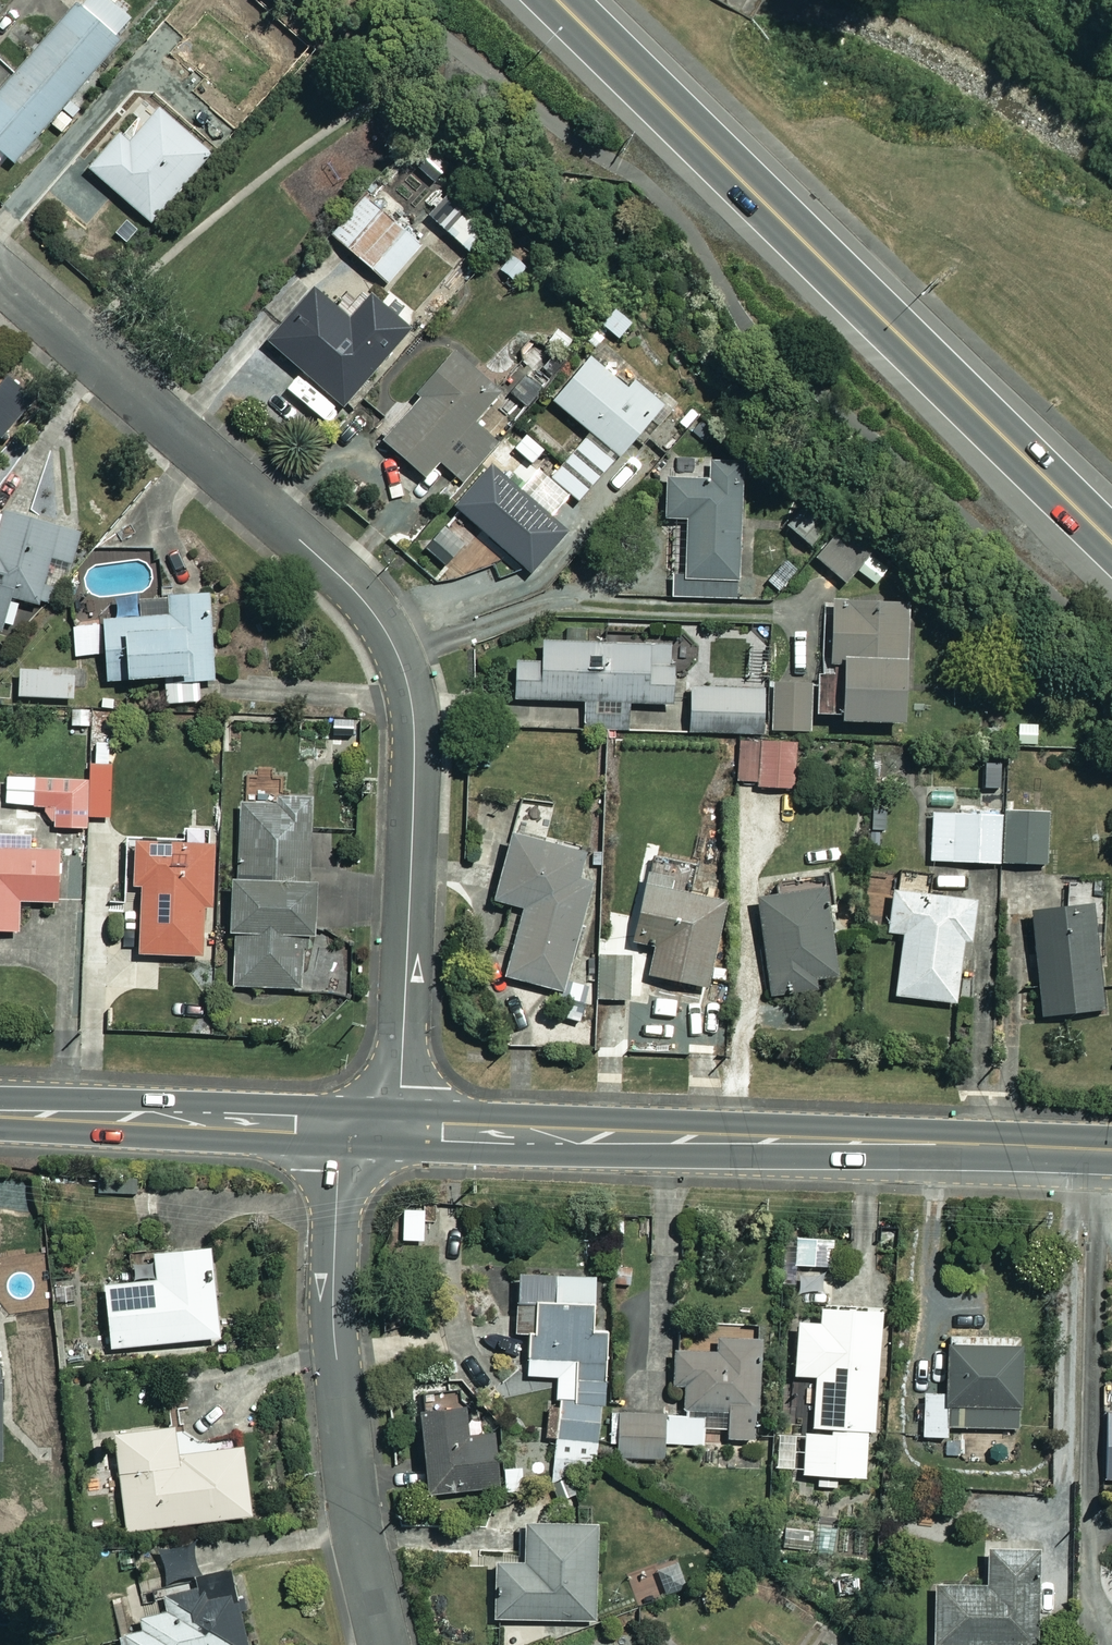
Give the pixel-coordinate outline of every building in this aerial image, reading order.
[(0,85),(0,152),(10,161),(115,44),(110,39),(129,18),(113,3),(116,0),(75,0),(0,85)] [(194,0),(174,0),(147,33),(188,68),(200,53),(222,71),(245,43),(194,0)] [(210,153),(159,107),(127,142),(119,136),(89,169),(148,222),(210,153)] [(422,241),(363,195),(330,237),(389,283),(422,241)] [(387,352),(322,296),(298,323),(288,315),(265,340),(340,405),(387,352)] [(460,480),(495,441),(473,421),(499,392),(450,350),(417,388),(422,393),(382,440),(423,476),(437,460),(460,480)] [(625,388),(587,354),(549,398),(589,432),(549,477),(575,500),(660,404),(632,380),(625,388)] [(508,392),(524,406),(551,375),(537,363),(526,374),(516,365),(503,381),(511,388),(508,392)] [(496,471),(518,446),(503,432),(495,441),(460,480),(465,484),(450,502),(463,513),(447,532),(464,547),(479,529),(529,572),(565,530),(496,471)] [(738,461),(707,461),(707,476),(661,475),(660,517),(684,518),(682,572),(672,572),(672,595),(734,597),(738,461)] [(828,521),(804,501),(785,525),(809,545),(828,521)] [(0,509),(0,625),(8,595),(38,603),(59,525),(0,509)] [(864,558),(837,532),(814,555),(842,582),(864,558)] [(207,591),(165,594),(166,614),(100,618),(104,679),(162,675),(164,703),(198,700),(197,679),(213,678),(207,591)] [(905,601),(829,599),(827,661),(840,661),(838,718),(901,720),(905,601)] [(670,641),(540,642),(540,661),(513,662),(513,698),(583,698),(583,729),(627,728),(627,701),(671,701),(670,641)] [(71,669),(18,668),(17,695),(70,696),(71,669)] [(807,679),(771,681),(774,730),(809,728),(807,679)] [(762,686),(688,685),(688,730),(761,731),(762,686)] [(793,742),(739,739),(737,783),(791,785),(793,742)] [(3,803),(35,805),(56,825),(82,827),(84,779),(4,775),(3,803)] [(292,986),(292,930),(310,931),(310,801),(238,801),(238,875),(226,875),(226,931),(232,931),(232,986),(292,986)] [(999,861),(1000,820),(983,820),(983,811),(930,810),(929,860),(999,861)] [(1000,820),(999,861),(1044,862),(1045,812),(1000,811),(1000,820)] [(0,830),(0,928),(16,928),(16,900),(52,900),(52,848),(28,848),(29,830),(0,830)] [(565,986),(592,851),(502,833),(489,901),(516,907),(502,974),(565,986)] [(207,842),(131,840),(129,883),(138,883),(135,951),(199,953),(200,906),(205,906),(207,842)] [(697,867),(647,856),(630,938),(651,943),(645,972),(705,985),(723,898),(692,891),(697,867)] [(822,888),(756,897),(768,994),(812,989),(810,971),(832,968),(822,888)] [(972,898),(890,889),(885,930),(901,932),(893,994),(954,1001),(961,938),(968,939),(972,898)] [(1098,1008),(1089,903),(1028,908),(1038,1014),(1098,1008)] [(628,953),(598,952),(596,997),(626,998),(628,953)] [(218,1335),(209,1244),(151,1250),(154,1279),(101,1284),(107,1346),(218,1335)] [(829,1271),(795,1272),(796,1290),(829,1289),(829,1271)] [(592,1274),(514,1272),(513,1332),(526,1333),(525,1374),(556,1375),(554,1460),(596,1461),(597,1404),(604,1404),(606,1328),(590,1328),(592,1274)] [(878,1308),(817,1305),(816,1321),(794,1320),(791,1373),(814,1375),(811,1430),(804,1429),(801,1473),(862,1476),(865,1427),(871,1427),(878,1308)] [(757,1336),(714,1335),(713,1350),(672,1349),(671,1383),(683,1384),(683,1410),(724,1411),(724,1437),(754,1437),(757,1336)] [(1016,1345),(944,1342),(942,1393),(923,1392),(922,1435),(945,1436),(945,1426),(1014,1428),(1016,1345)] [(448,1391),(415,1394),(423,1492),(497,1485),(492,1428),(466,1430),(463,1402),(449,1403),(448,1391)] [(703,1415),(612,1413),(611,1456),(657,1457),(657,1444),(702,1445),(703,1415)] [(1105,1413),(1104,1479),(1111,1479),(1111,1413),(1105,1413)] [(175,1450),(171,1424),(111,1432),(124,1529),(247,1512),(237,1442),(175,1450)] [(594,1522),(521,1522),(521,1559),(491,1559),(491,1618),(594,1618),(594,1522)] [(983,1547),(983,1584),(932,1584),(931,1644),(1032,1644),(1033,1548),(983,1547)] [(197,1582),(160,1592),(164,1609),(138,1615),(141,1628),(121,1633),(124,1644),(244,1644),(230,1590),(200,1597),(197,1582)] [(835,1634),(826,1644),(850,1644),(835,1634)]
